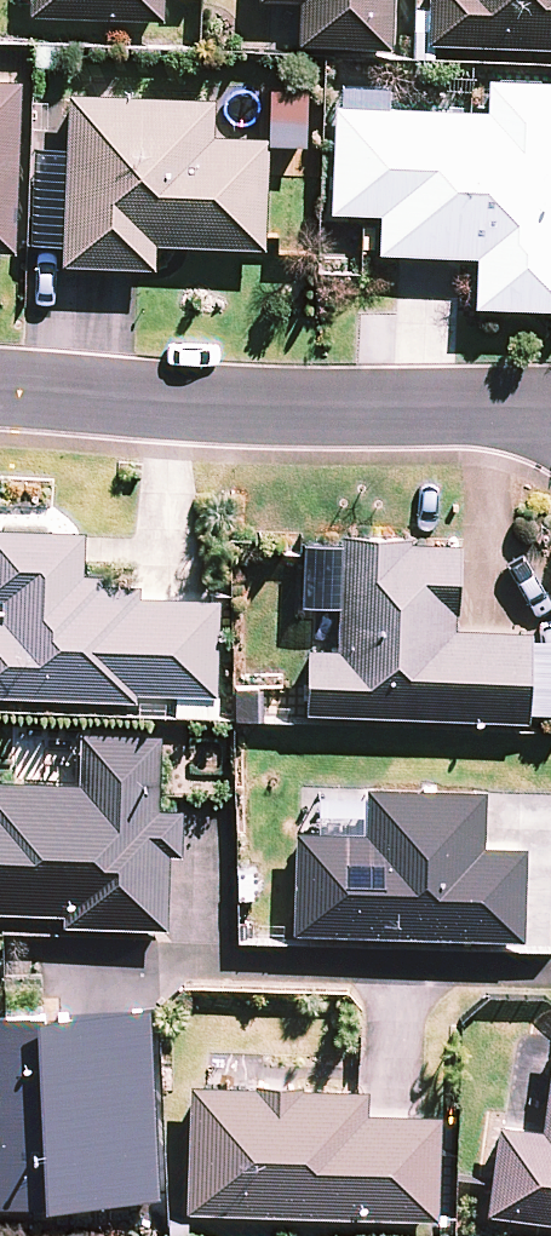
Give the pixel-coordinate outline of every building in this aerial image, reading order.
[(27,18),(161,22),(161,0),(27,0),(27,18)] [(255,4),(297,6),(295,47),(387,51),(389,0),(255,0),(255,4)] [(421,48),(550,53),(550,0),(423,0),(421,48)] [(11,255),(19,84),(0,83),(0,254),(11,255)] [(374,257),(472,261),(470,310),(550,314),(550,86),(485,83),(484,115),(331,108),(326,215),(376,217),(375,228),(374,257)] [(153,246),(259,251),(260,235),(264,141),(210,139),(211,103),(65,97),(59,248),(58,268),(152,271),(153,246)] [(217,687),(221,590),(130,586),(130,577),(92,575),(92,566),(81,565),(82,523),(0,520),(0,688),(134,693),(135,683),(217,687)] [(304,701),(526,711),(530,622),(452,618),(456,535),(408,533),(408,525),(340,522),(335,640),(307,639),(304,701)] [(59,905),(58,917),(164,920),(166,844),(179,844),(180,801),(154,801),(157,726),(78,724),(76,775),(0,772),(0,903),(59,905)] [(292,923),(520,930),(523,839),(480,837),(482,781),(363,778),(362,824),(295,822),(292,923)] [(146,997),(0,1004),(0,1195),(155,1188),(146,997)] [(550,1212),(550,1024),(538,1118),(498,1113),(485,1203),(550,1212)] [(183,1201),(436,1209),(440,1105),(363,1103),(363,1082),(298,1080),(298,1075),(253,1073),(252,1079),(187,1077),(183,1201)]
